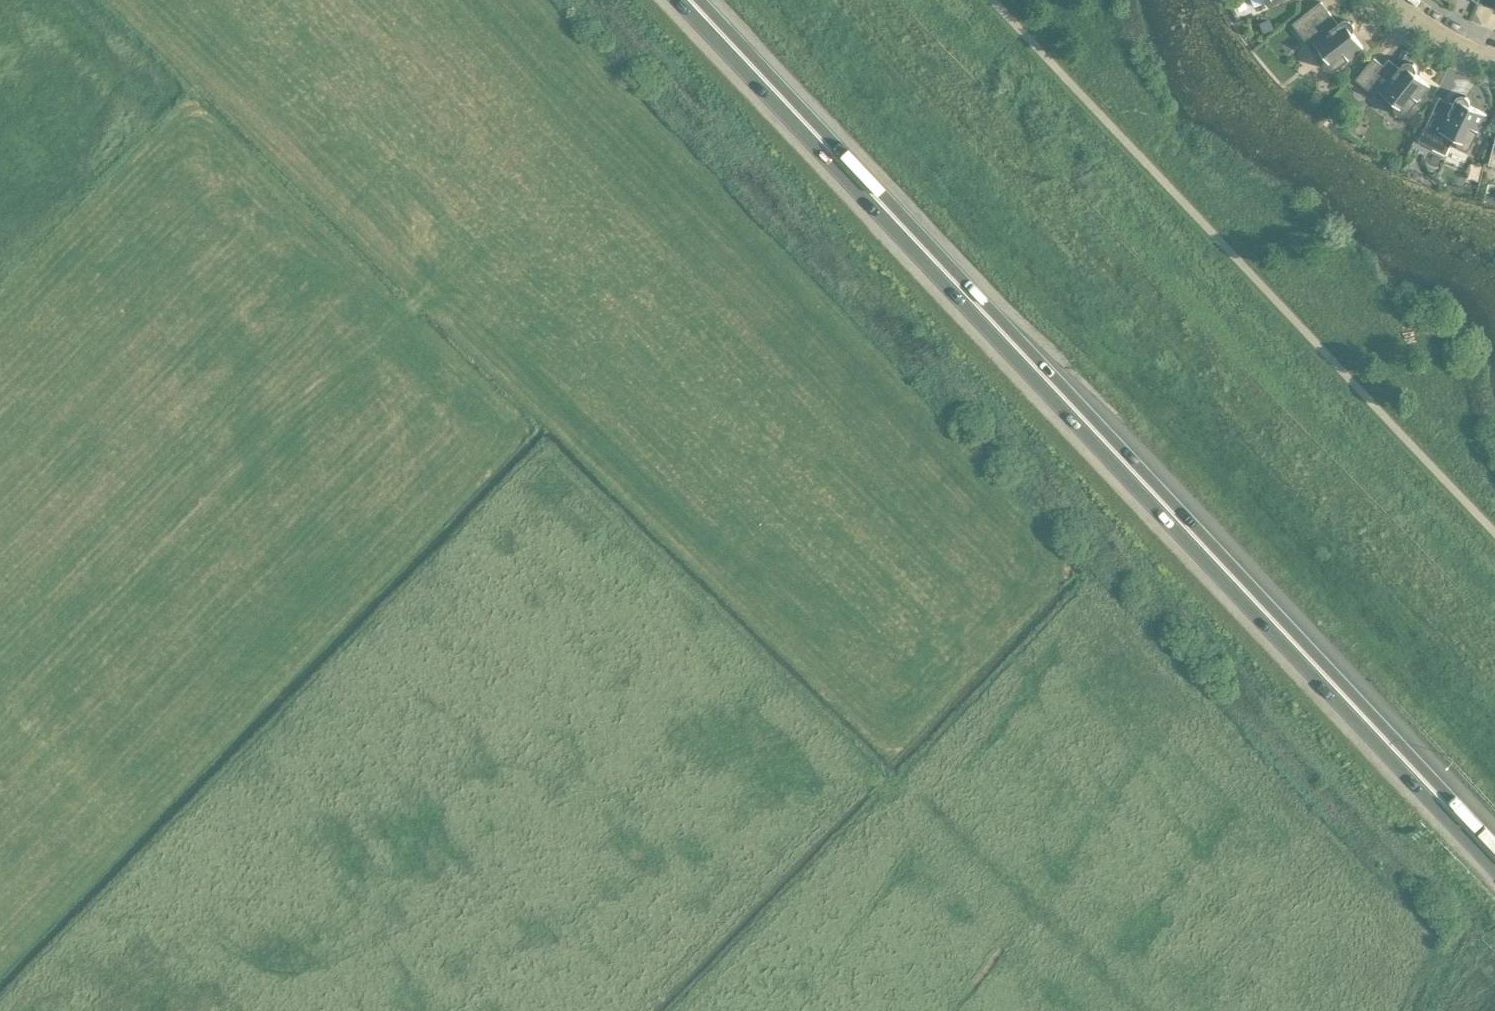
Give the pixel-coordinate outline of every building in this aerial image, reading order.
[(1353,21),(1343,29),(1321,1),(1292,23),(1315,53),(1320,49),(1325,57),(1324,61),(1325,66),(1324,67),(1325,68),(1326,67),(1329,69),(1333,69),(1336,68),(1349,58),(1348,58),(1355,52),(1358,56),(1366,49),(1353,32),(1354,27),(1353,23),(1354,22),(1353,21)] [(1397,114),(1398,113),(1401,114),(1405,114),(1408,112),(1418,99),(1417,99),(1423,92),(1426,94),(1432,86),(1415,73),(1416,69),(1416,66),(1414,63),(1414,62),(1413,62),(1405,72),(1389,59),(1384,65),(1374,57),(1356,79),(1384,102),(1387,97),(1395,103),(1394,108),(1397,112),(1396,113),(1397,114)] [(1439,97),(1424,130),(1419,140),(1446,154),(1454,137),(1457,139),(1457,144),(1461,147),(1460,149),(1461,149),(1462,148),(1466,148),(1469,147),(1472,144),(1479,130),(1478,129),(1481,122),(1485,124),(1489,114),(1470,105),(1470,101),(1468,98),(1466,96),(1466,95),(1465,94),(1459,106),(1439,97)]
